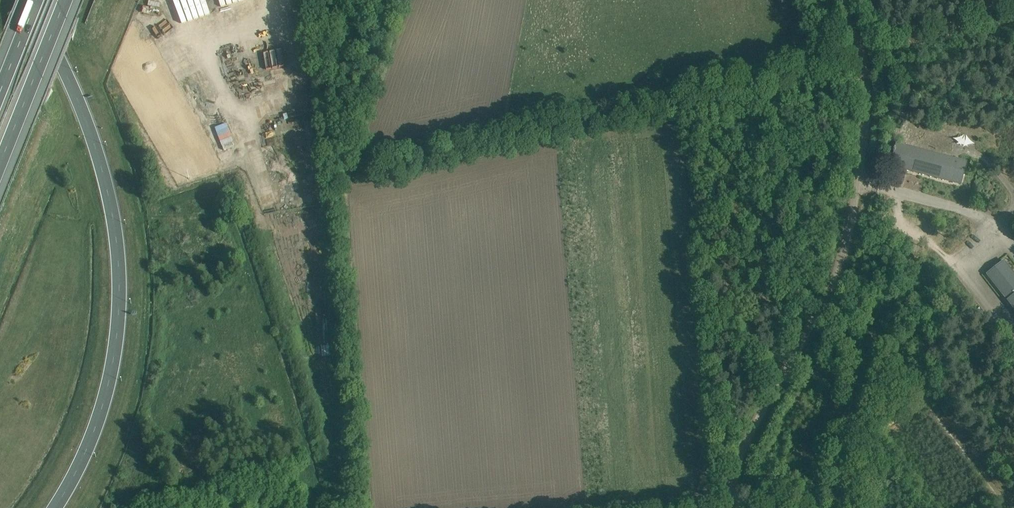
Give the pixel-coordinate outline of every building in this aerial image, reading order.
[(287,16),(287,28),(303,27),(302,16),(287,16)] [(890,166),(961,184),(967,162),(896,143),(895,149),(894,148),(893,151),(894,151),(890,166)] [(1013,309),(1013,274),(1004,261),(986,274),(1013,309)]
